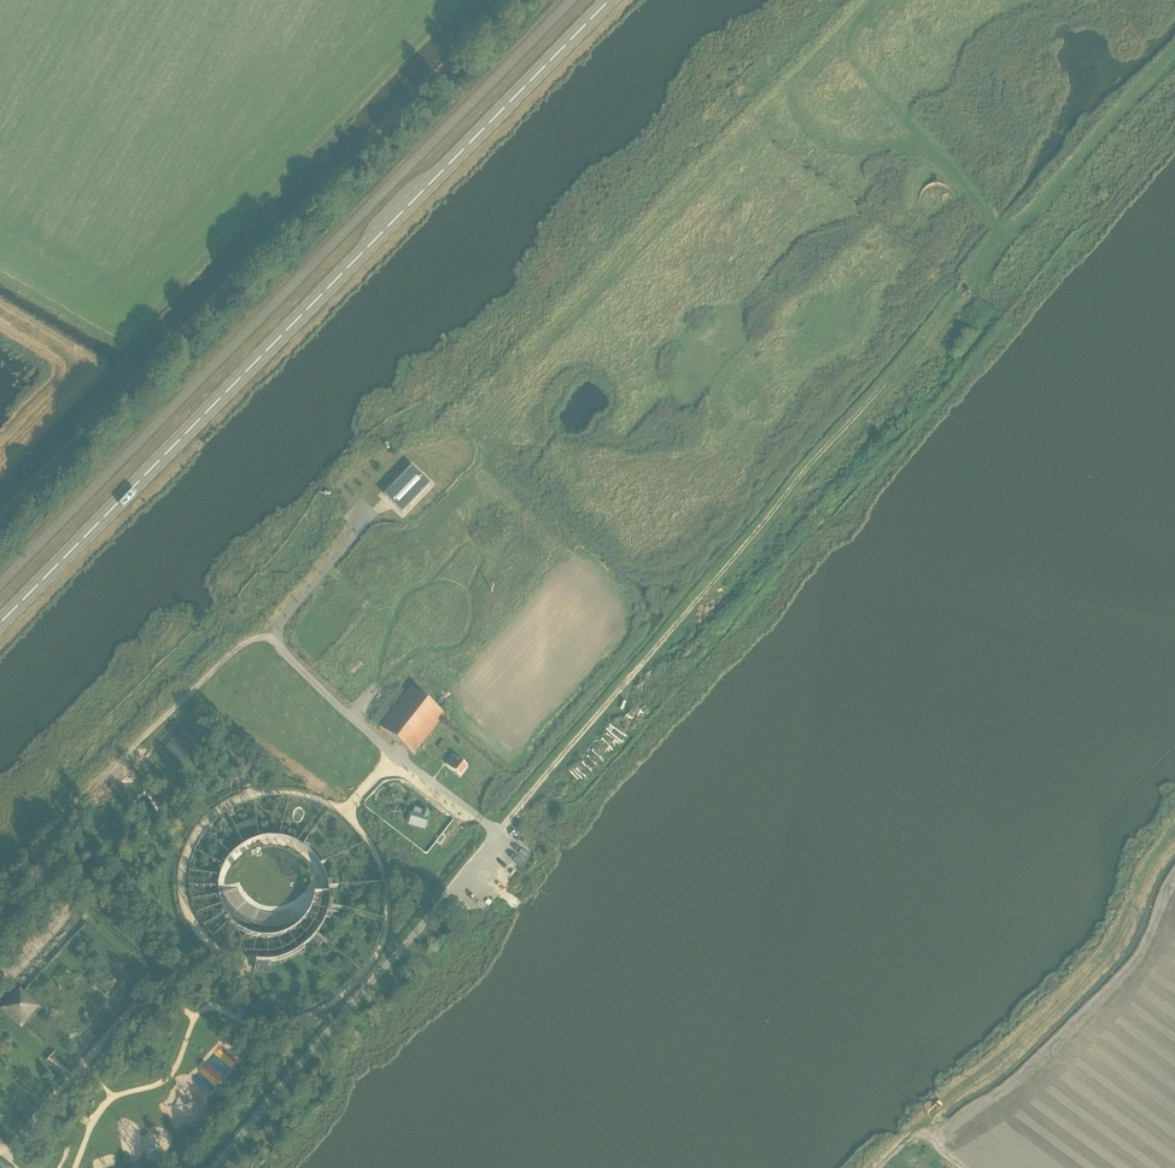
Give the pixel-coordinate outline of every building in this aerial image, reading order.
[(412,467),(385,495),(403,512),(430,484),(412,467)] [(446,714),(411,687),(380,726),(415,754),(446,714)] [(184,765),(204,744),(202,742),(186,728),(166,749),(170,752),(184,765)] [(448,744),(443,740),(438,746),(443,750),(448,744)] [(446,765),(460,777),(468,767),(454,755),(446,765)] [(414,813),(410,825),(426,830),(429,817),(414,813)] [(21,988),(20,987),(0,1008),(0,1010),(21,1030),(26,1025),(42,1008),(25,992),(21,988)] [(6,1144),(4,1142),(0,1139),(0,1159),(10,1147),(6,1144)]
